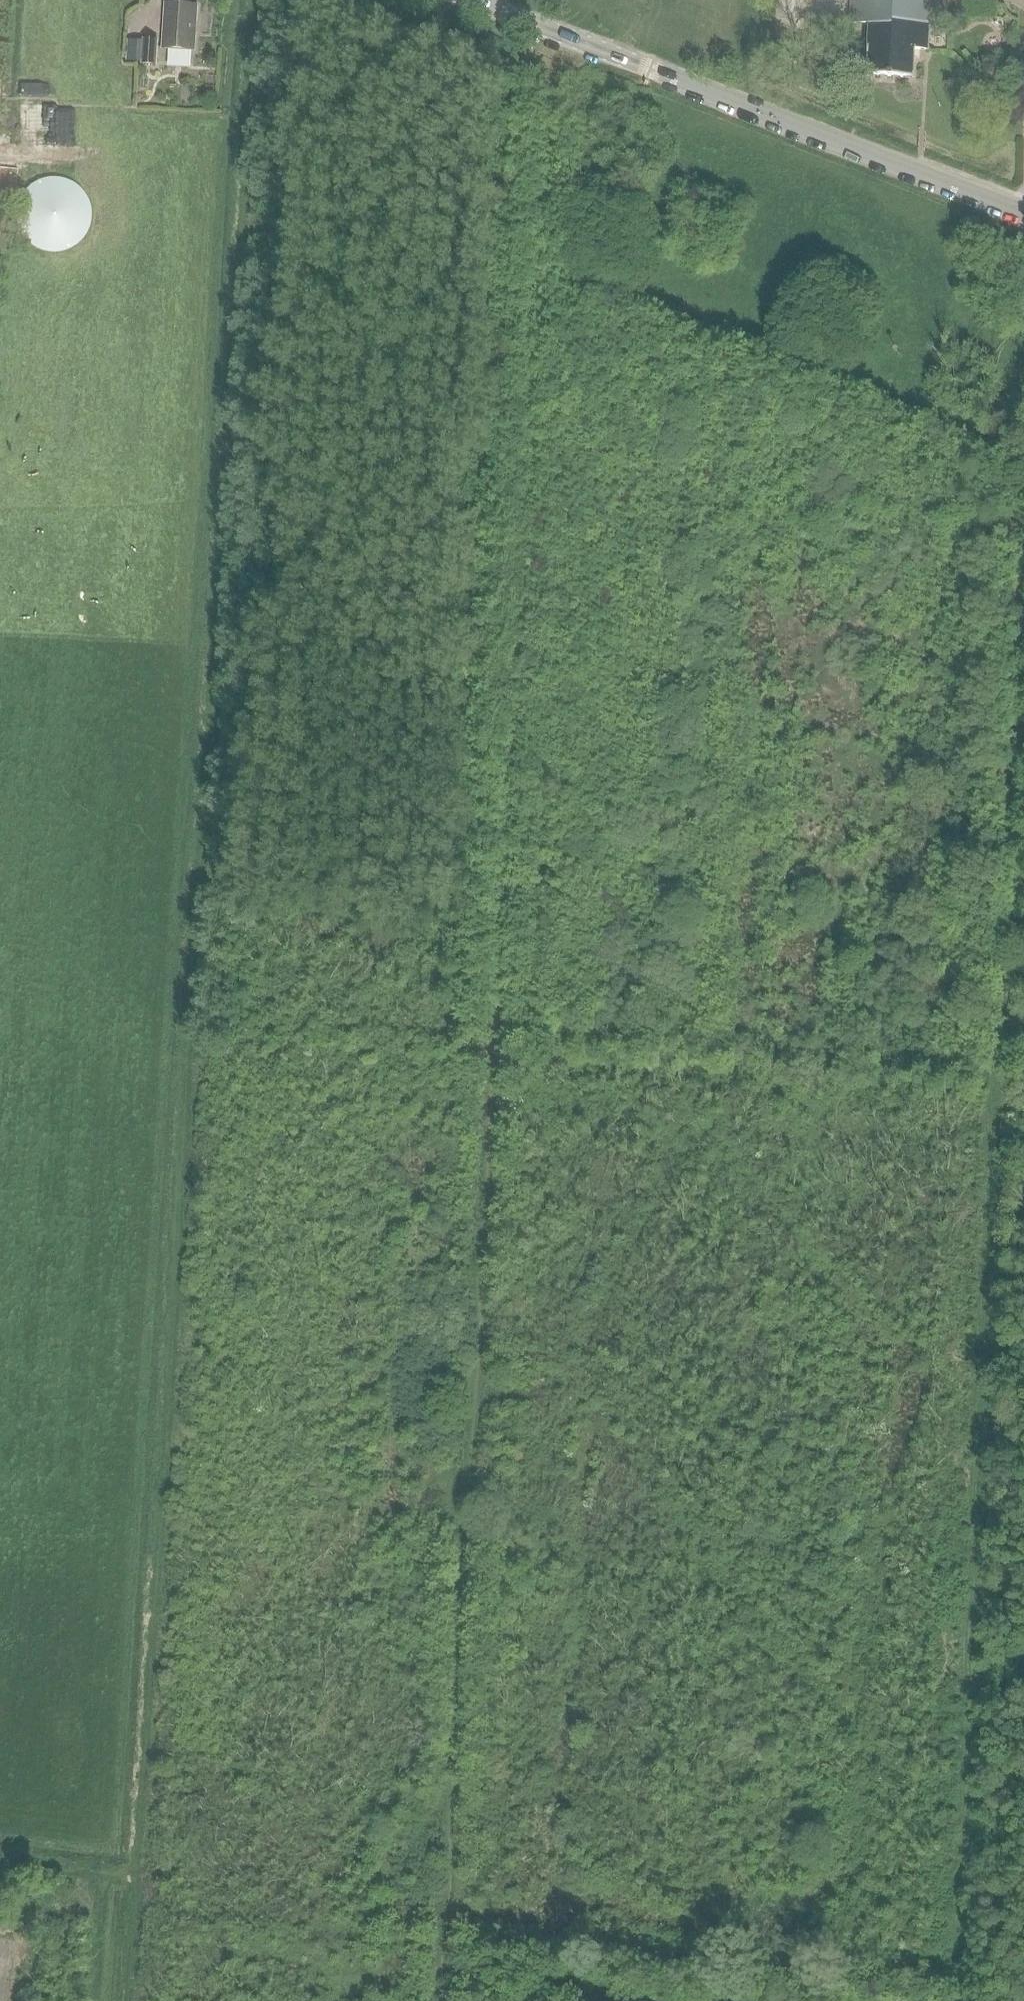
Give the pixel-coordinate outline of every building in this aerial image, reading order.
[(896,79),(913,79),(914,49),(927,49),(929,24),(932,24),(932,10),(936,10),(936,0),(853,0),(852,23),(872,24),(869,77),(896,79)] [(192,6),(192,4),(182,3),(182,5),(165,4),(162,49),(194,51),(197,6),(192,6)] [(142,62),(142,65),(158,66),(159,40),(143,39),(143,41),(142,62)] [(55,103),(19,105),(21,131),(56,129),(55,103)] [(18,212),(18,219),(19,225),(21,230),(24,236),(27,241),(32,245),(37,249),(42,251),(48,253),(54,254),(60,254),(66,252),(72,250),(77,247),(82,243),(86,239),(89,234),(92,228),(93,222),(94,216),(94,210),(92,204),(90,198),(87,193),(83,189),(78,185),(73,182),(67,179),(61,178),(55,178),(49,179),(43,180),(37,183),(32,186),(28,190),(24,195),(21,201),(19,206),(18,212)]
